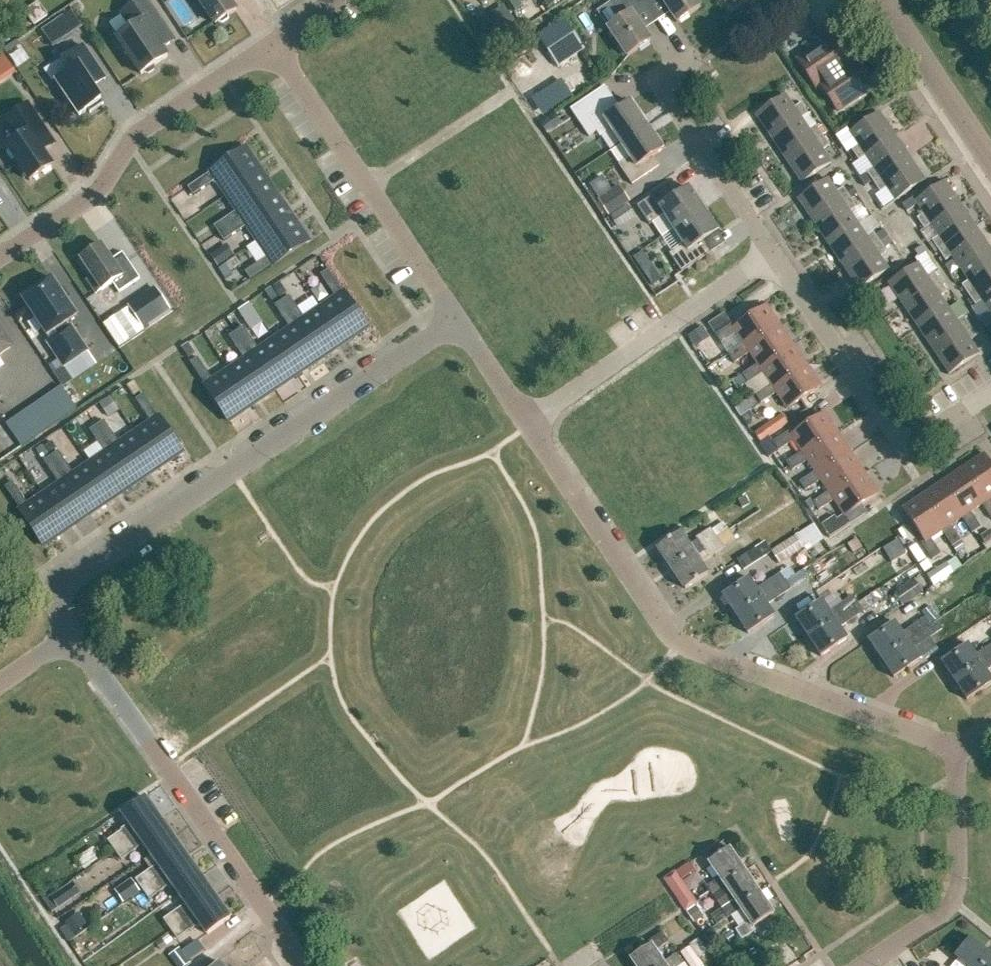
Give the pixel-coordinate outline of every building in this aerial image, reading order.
[(162,48),(173,41),(163,26),(146,0),(141,0),(121,13),(131,28),(116,38),(141,75),(144,73),(149,74),(154,71),(155,65),(167,57),(162,48)] [(231,4),(238,0),(199,0),(215,25),(218,23),(222,24),(228,20),(228,16),(236,11),(231,4)] [(610,2),(621,18),(607,27),(627,57),(650,41),(633,16),(647,7),(642,0),(614,0),(610,2)] [(677,24),(701,8),(695,0),(661,0),(677,24)] [(38,2),(24,12),(34,26),(47,16),(38,2)] [(80,27),(70,13),(42,32),(52,47),(80,27)] [(507,35),(493,13),(477,24),(491,45),(507,35)] [(558,68),(585,49),(564,18),(537,36),(558,68)] [(852,63),(843,50),(852,43),(837,21),(815,36),(821,45),(797,61),(816,88),(820,86),(838,112),(874,87),(856,60),(852,63)] [(104,104),(93,88),(104,80),(105,79),(83,46),(62,61),(69,72),(56,81),(79,116),(88,110),(90,114),(104,104)] [(3,57),(0,59),(0,87),(16,76),(3,57)] [(611,130),(621,144),(647,126),(631,103),(621,110),(605,87),(570,110),(589,138),(597,132),(600,137),(611,130)] [(801,118),(801,119),(808,114),(801,104),(794,108),(785,95),(756,115),(771,138),(801,118)] [(53,166),(43,152),(54,145),(50,138),(28,104),(8,118),(20,137),(6,146),(30,181),(53,166)] [(548,133),(565,121),(557,109),(540,121),(548,133)] [(865,156),(895,136),(879,113),(849,133),(858,146),(851,150),(858,160),(865,156)] [(809,130),(801,119),(801,118),(771,138),(786,160),(822,136),(816,126),(809,130)] [(647,126),(621,144),(630,158),(619,165),(632,185),(659,167),(653,157),(663,150),(647,126)] [(822,136),(786,160),(801,183),(831,163),(822,150),(829,146),(822,136)] [(873,182),(909,158),(895,136),(865,156),(873,168),(866,172),(868,174),(873,182)] [(226,196),(262,172),(246,148),(210,172),(210,173),(188,188),(193,196),(215,181),(226,196)] [(909,158),(873,182),(880,192),(886,188),(895,201),(925,181),(909,158)] [(219,234),(278,195),(262,172),(226,196),(236,212),(214,227),(219,234)] [(866,187),(873,182),(868,174),(860,179),(866,187)] [(813,223),(850,198),(843,188),(836,193),(828,180),(798,200),(813,223)] [(930,225),(960,204),(945,181),(915,202),(923,214),(917,219),(924,229),(930,225)] [(609,214),(631,200),(620,184),(598,198),(609,214)] [(674,229),(703,210),(688,188),(675,197),(667,185),(637,206),(650,225),(664,215),(674,229)] [(278,195),(219,234),(224,242),(246,227),(257,242),(293,218),(278,195)] [(828,245),(858,225),(850,212),(856,208),(850,198),(813,223),(828,245)] [(938,251),(975,227),(960,204),(930,225),(938,237),(932,241),(938,251)] [(618,228),(635,217),(627,205),(610,216),(618,228)] [(703,210),(674,229),(683,243),(668,253),(682,273),(712,252),(704,240),(717,231),(703,210)] [(293,218),(257,242),(267,258),(245,273),(250,280),(272,265),(273,266),(309,241),(293,218)] [(843,267),(879,242),(873,232),(866,237),(858,225),(828,245),(843,267)] [(960,269),(990,249),(975,227),(938,251),(945,261),(952,256),(960,269)] [(879,242),(843,267),(858,290),(888,270),(880,257),(886,252),(879,242)] [(116,266),(102,245),(98,247),(96,246),(88,251),(88,254),(80,259),(92,277),(87,281),(96,294),(101,290),(101,291),(112,283),(119,293),(140,279),(126,259),(116,266)] [(227,245),(210,256),(218,267),(235,256),(227,245)] [(922,247),(914,252),(918,258),(926,253),(922,247)] [(990,280),(990,250),(990,249),(960,269),(968,281),(962,285),(968,295),(990,280)] [(226,264),(218,270),(225,280),(233,275),(226,264)] [(904,307),(940,283),(933,273),(927,277),(918,264),(888,284),(904,307)] [(336,297),(320,307),(345,344),(368,328),(344,291),(343,292),(328,269),(321,274),(336,297)] [(77,316),(52,279),(32,292),(30,289),(17,298),(26,311),(29,309),(47,336),(56,331),(59,335),(47,342),(64,367),(88,351),(71,326),(69,327),(67,324),(77,316)] [(968,295),(975,305),(982,301),(990,314),(990,313),(990,280),(968,295)] [(918,329),(948,309),(940,297),(947,292),(940,283),(904,307),(918,329)] [(281,284),(273,289),(281,299),(288,294),(281,284)] [(144,327),(171,308),(156,285),(128,304),(144,327)] [(271,289),(265,293),(272,304),(278,299),(271,289)] [(322,359),(345,344),(320,307),(305,318),(289,296),(282,301),(322,359)] [(247,329),(259,321),(246,301),(234,309),(247,329)] [(299,375),(322,359),(282,301),(275,305),(290,328),(274,338),(299,375)] [(100,322),(117,347),(141,331),(125,305),(100,322)] [(747,349),(781,327),(767,306),(734,328),(732,325),(715,336),(720,344),(736,334),(740,340),(744,345),(747,349)] [(933,351),(970,327),(963,317),(956,321),(948,309),(918,329),(933,351)] [(244,327),(236,331),(276,390),(299,375),(274,338),(259,349),(244,327)] [(702,327),(687,337),(695,347),(709,337),(702,327)] [(760,369),(794,346),(781,327),(747,349),(744,345),(737,349),(728,356),(734,364),(750,354),(757,365),(760,369)] [(970,327),(933,351),(949,374),(978,354),(970,341),(976,337),(970,327)] [(253,405),(276,390),(236,331),(229,336),(244,359),(229,369),(253,405)] [(0,333),(0,355),(10,348),(0,333)] [(736,334),(720,344),(728,356),(737,349),(744,345),(740,340),(736,334)] [(773,389),(807,366),(794,346),(760,369),(757,365),(741,376),(747,384),(763,374),(771,385),(773,389)] [(230,421),(253,405),(229,369),(213,380),(198,358),(190,363),(205,385),(230,421)] [(821,387),(807,366),(773,389),(771,385),(755,396),(758,400),(761,405),(777,394),(787,409),(821,387)] [(741,376),(732,382),(737,391),(747,384),(741,376)] [(134,381),(127,387),(134,398),(142,392),(134,381)] [(135,433),(159,469),(168,463),(183,453),(159,417),(158,417),(143,395),(135,400),(150,422),(135,433)] [(754,397),(735,409),(741,418),(761,405),(758,400),(755,396),(754,397)] [(110,398),(99,405),(109,419),(120,412),(110,398)] [(40,403),(18,418),(32,439),(54,424),(40,403)] [(761,441),(789,422),(783,413),(755,432),(761,441)] [(804,457),(839,434),(825,413),(791,436),(789,432),(773,443),(778,451),(794,441),(801,453),(804,457)] [(104,421),(97,426),(136,485),(148,477),(159,469),(135,433),(119,443),(104,421)] [(127,490),(136,485),(97,426),(89,431),(104,453),(89,463),(114,500),(127,490)] [(818,476),(852,454),(839,434),(804,457),(801,453),(786,463),(791,471),(807,461),(815,473),(818,476)] [(768,458),(778,451),(773,443),(770,438),(760,445),(768,458)] [(45,451),(39,454),(44,462),(51,456),(46,449),(45,451)] [(114,500),(89,463),(73,474),(58,452),(51,456),(91,515),(107,504),(114,500)] [(831,496),(865,473),(852,454),(818,476),(815,473),(799,483),(805,491),(820,481),(828,492),(831,496)] [(982,505),(990,518),(990,500),(990,499),(990,465),(984,455),(963,468),(986,502),(982,505)] [(59,484),(43,494),(68,531),(87,518),(91,515),(51,456),(44,462),(59,484)] [(971,512),(982,505),(986,502),(963,468),(944,482),(966,515),(962,518),(972,533),(981,527),(971,512)] [(831,496),(828,492),(813,502),(816,507),(819,512),(834,501),(845,517),(862,505),(879,494),(865,473),(831,496)] [(66,532),(68,531),(43,494),(28,505),(12,482),(5,488),(20,510),(19,510),(44,547),(46,545),(66,532)] [(966,515),(944,482),(924,495),(946,528),(942,531),(952,547),(961,541),(951,525),(962,518),(966,515)] [(931,539),(942,531),(946,528),(924,495),(903,509),(925,541),(921,544),(932,560),(941,554),(931,539)] [(747,497),(738,501),(742,509),(750,505),(747,497)] [(806,502),(805,503),(810,511),(816,507),(813,502),(810,499),(806,502)] [(867,513),(862,505),(845,517),(850,524),(867,513)] [(724,520),(712,529),(719,538),(730,530),(724,520)] [(679,534),(657,549),(671,570),(693,555),(719,538),(712,529),(711,527),(695,537),(697,540),(687,546),(679,534)] [(730,530),(719,538),(724,546),(736,538),(730,530)] [(780,562),(804,547),(796,534),(772,550),(780,562)] [(693,555),(671,570),(685,590),(707,575),(699,563),(724,546),(719,538),(693,555)] [(856,539),(847,544),(853,553),(862,548),(856,539)] [(738,560),(744,570),(772,552),(766,542),(738,560)] [(932,585),(951,572),(946,565),(927,577),(932,585)] [(797,573),(785,581),(735,615),(748,634),(774,616),(767,605),(803,581),(797,573)] [(735,615),(785,581),(780,574),(756,590),(748,578),(722,596),(735,615)] [(903,604),(923,591),(914,578),(894,591),(903,604)] [(858,604),(863,611),(873,605),(884,598),(878,590),(871,595),(858,604)] [(822,601),(795,618),(808,638),(858,604),(853,596),(829,612),(822,601)] [(839,627),(857,615),(863,611),(858,604),(808,638),(821,657),(847,639),(839,627)] [(881,660),(931,625),(925,618),(902,634),(894,622),(868,640),(881,660)] [(931,625),(881,660),(894,679),(920,660),(912,649),(929,637),(936,633),(931,625)] [(929,637),(912,649),(920,660),(926,660),(939,651),(929,637)] [(967,644),(941,662),(954,681),(990,655),(990,645),(975,655),(967,644)] [(954,681),(966,700),(990,683),(990,678),(986,670),(990,667),(990,655),(954,681)] [(107,840),(114,850),(160,818),(145,797),(122,813),(129,823),(120,830),(120,831),(107,840)] [(160,818),(114,850),(122,860),(144,845),(151,854),(174,838),(160,818)] [(174,838),(151,854),(158,864),(136,880),(142,890),(188,858),(174,838)] [(719,878),(706,887),(710,894),(712,897),(713,897),(726,888),(723,884),(743,870),(728,848),(708,862),(719,878)] [(91,849),(76,858),(83,870),(98,860),(91,849)] [(172,884),(178,893),(201,877),(188,858),(142,890),(149,900),(172,884)] [(726,888),(713,897),(721,908),(720,909),(727,919),(727,918),(740,910),(738,906),(758,892),(743,870),(723,884),(726,888)] [(665,880),(686,910),(696,904),(674,873),(665,880)] [(124,901),(140,890),(132,877),(115,889),(124,901)] [(215,897),(201,877),(178,893),(186,904),(163,920),(170,929),(215,897)] [(71,884),(51,898),(58,908),(79,894),(71,884)] [(740,910),(727,918),(735,930),(742,940),(755,931),(753,927),(773,914),(758,892),(738,906),(740,910)] [(215,897),(170,929),(177,939),(190,930),(190,931),(200,924),(207,934),(230,918),(215,897)] [(697,906),(687,912),(695,923),(704,917),(697,906)] [(720,909),(710,916),(717,925),(727,919),(720,909)] [(79,912),(64,923),(72,934),(87,924),(79,912)] [(630,959),(635,965),(665,965),(663,963),(655,951),(668,943),(661,933),(648,942),(650,945),(630,959)] [(990,957),(969,938),(954,957),(965,965),(984,965),(990,957)] [(162,939),(155,944),(160,950),(166,946),(162,939)] [(698,939),(690,945),(699,958),(707,952),(698,939)] [(683,964),(676,954),(663,963),(665,965),(684,965),(683,964)] [(175,964),(176,965),(187,965),(190,963),(185,957),(175,964)]
